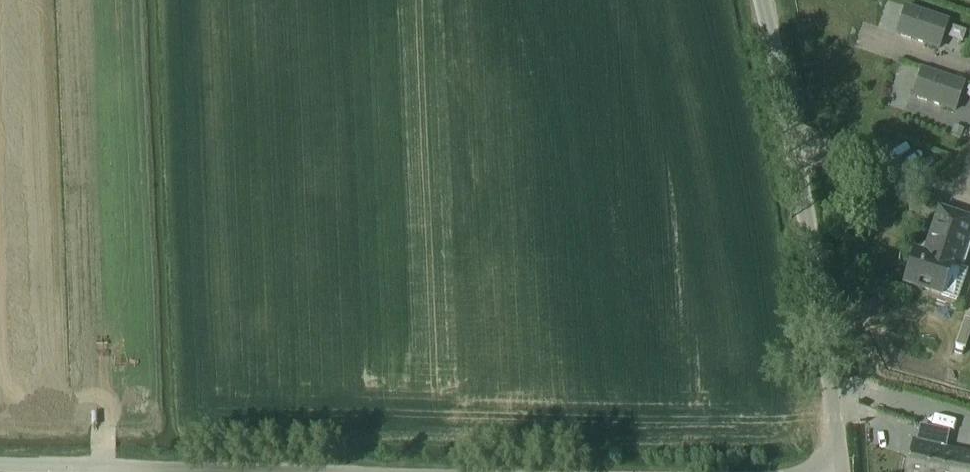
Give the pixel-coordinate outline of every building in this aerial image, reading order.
[(939,49),(949,21),(906,7),(897,34),(939,49)] [(900,63),(896,91),(913,94),(917,66),(900,63)] [(956,111),(965,84),(922,69),(913,97),(956,111)] [(955,124),(952,132),(962,136),(965,128),(955,124)] [(959,266),(969,234),(969,219),(941,209),(935,227),(938,228),(929,255),(916,251),(906,283),(958,300),(968,269),(959,266)] [(908,471),(969,471),(969,454),(946,448),(950,431),(920,425),(916,442),(915,442),(908,471)]
